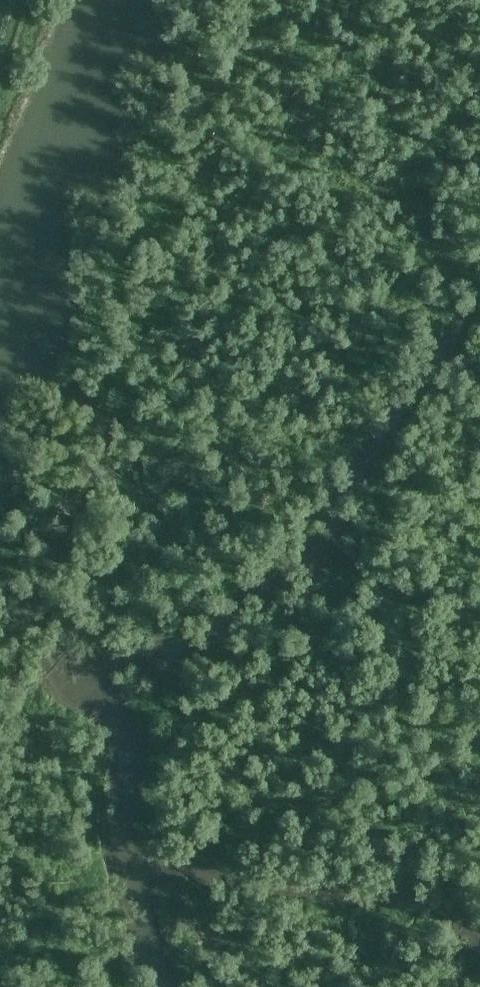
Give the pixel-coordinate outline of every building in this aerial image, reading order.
[(177,898),(173,928),(192,930),(195,900),(177,898)]
